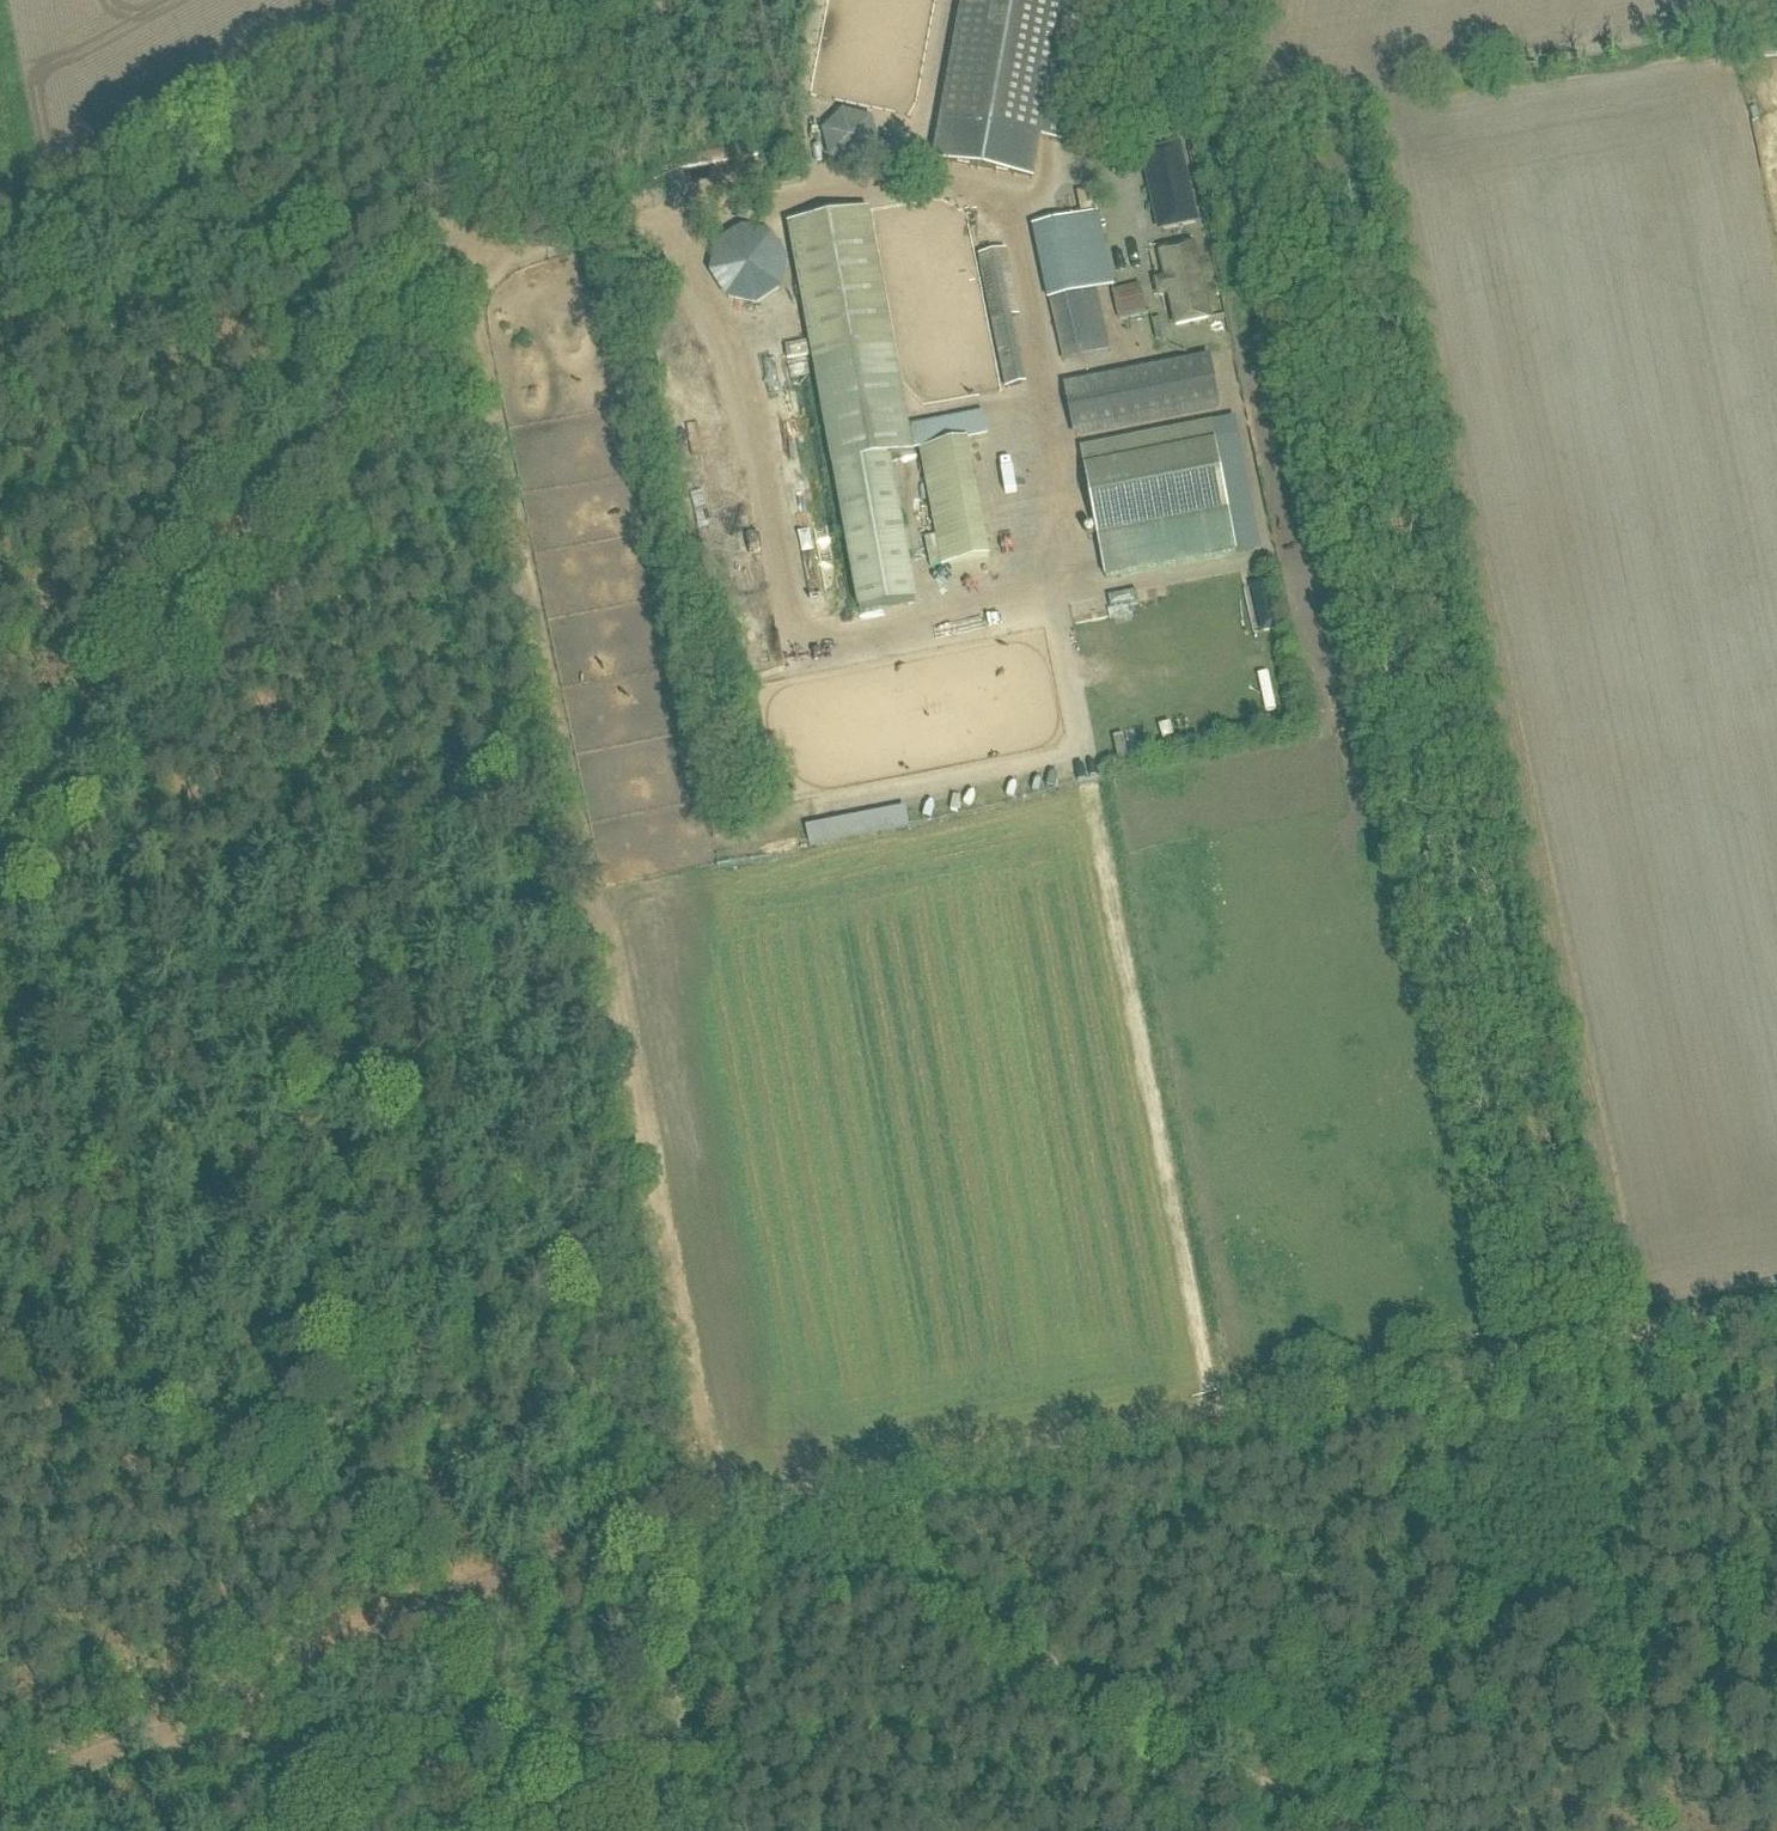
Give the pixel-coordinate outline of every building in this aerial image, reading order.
[(1067,135),(1090,0),(965,0),(943,121),(944,121),(937,159),(1027,176),(1034,138),(1066,143),(1067,135)] [(821,154),(869,144),(861,106),(813,116),(821,154)] [(1187,207),(1181,178),(1149,184),(1155,213),(1187,207)] [(918,458),(917,457),(914,438),(899,353),(874,211),(793,226),(818,367),(837,472),(862,615),(921,605),(896,461),(918,458)] [(1100,215),(1037,229),(1065,356),(1096,349),(1084,293),(1115,286),(1100,215)] [(1210,321),(1194,247),(1159,254),(1165,280),(1157,282),(1160,297),(1168,295),(1175,328),(1210,321)] [(1008,390),(1029,386),(1014,319),(1022,317),(1010,261),(982,267),(1008,390)] [(1120,319),(1148,313),(1142,287),(1114,293),(1120,319)] [(1078,439),(1223,411),(1213,359),(1068,387),(1078,439)] [(985,425),(914,438),(917,457),(922,456),(973,447),(988,444),(985,425)] [(1236,555),(1228,514),(1210,426),(1081,452),(1098,540),(1106,581),(1236,555)] [(973,447),(922,456),(927,480),(977,471),(973,447)] [(1007,449),(980,455),(983,470),(1010,464),(1007,449)] [(990,536),(977,471),(927,480),(939,546),(990,536)] [(995,560),(990,536),(939,546),(944,570),(995,560)] [(1278,629),(1269,587),(1255,590),(1264,632),(1278,629)] [(925,713),(897,718),(901,746),(930,741),(925,713)] [(908,809),(806,829),(810,847),(911,827),(911,826),(908,809)]
